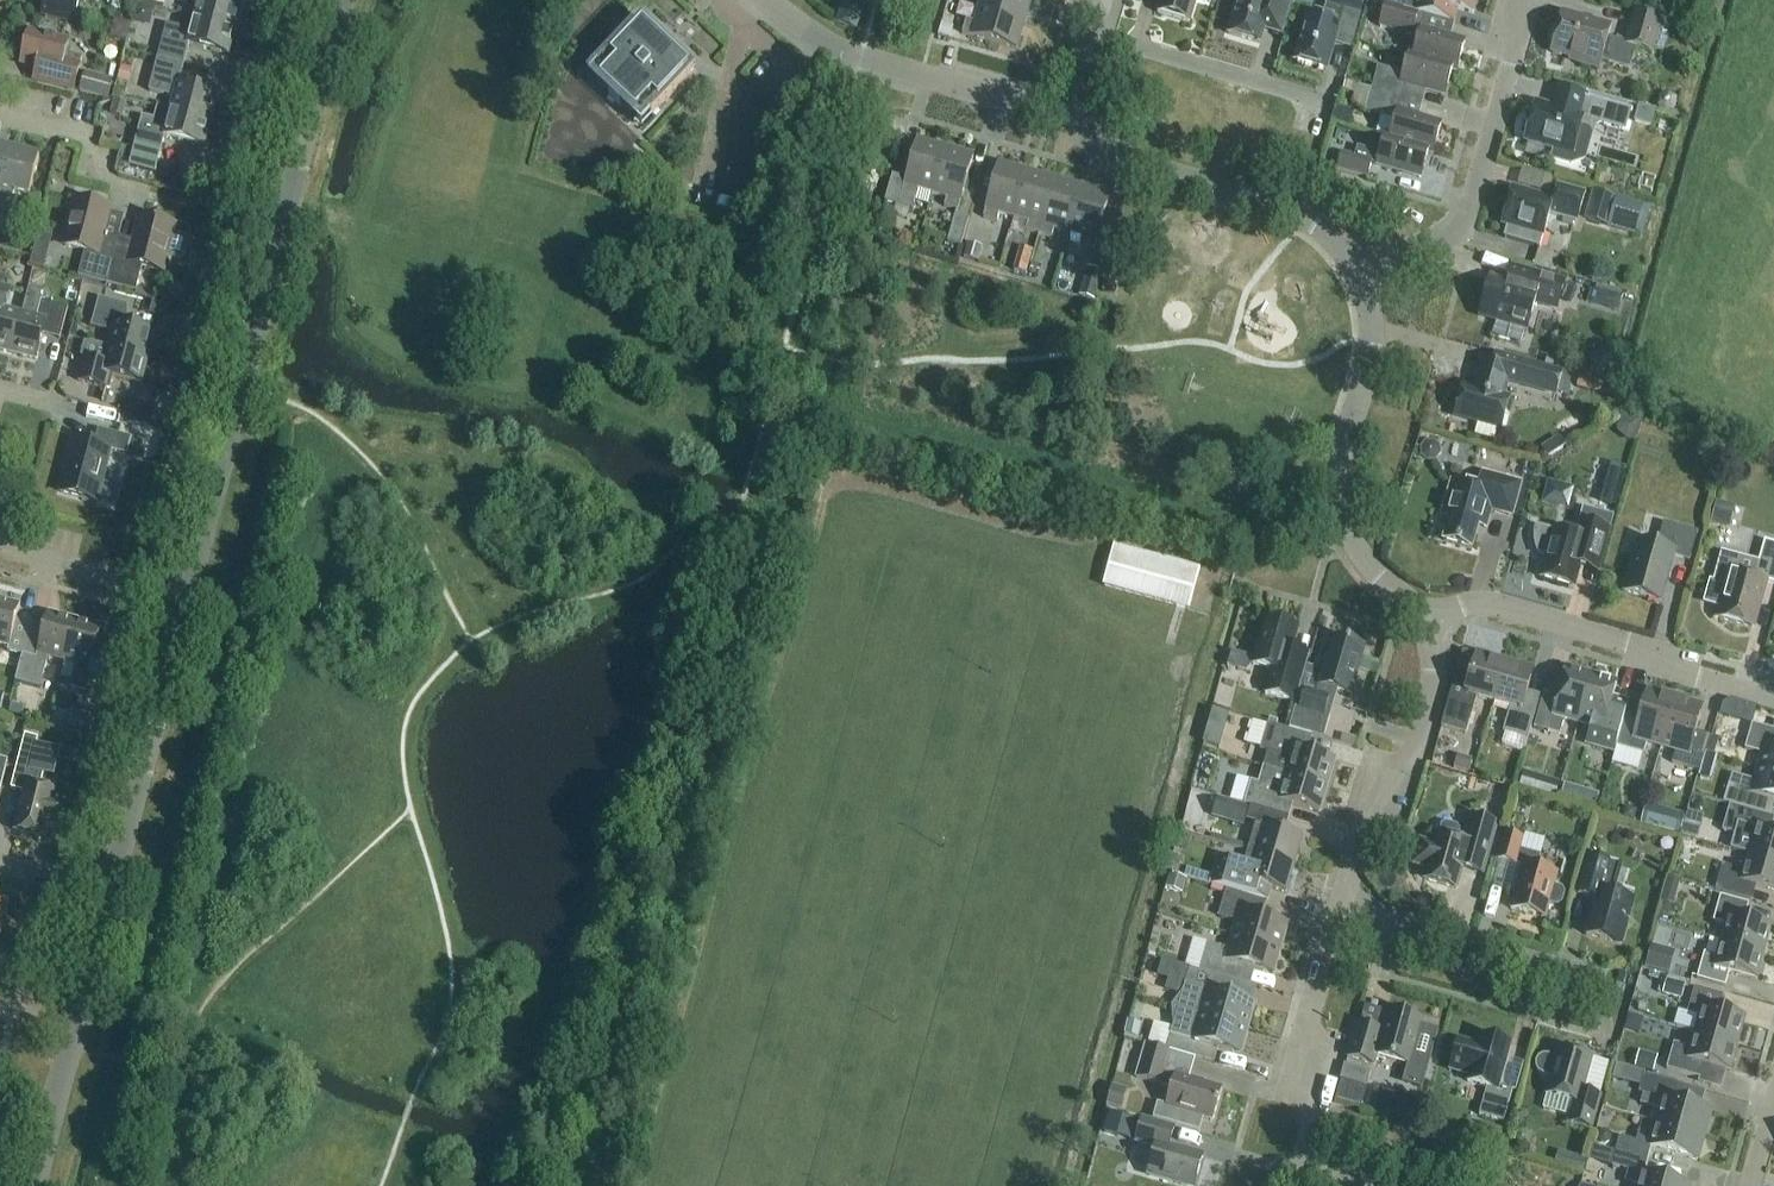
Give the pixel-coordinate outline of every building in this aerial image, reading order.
[(97,0),(37,0),(35,6),(44,9),(42,16),(73,24),(79,1),(95,5),(97,0)] [(173,1),(198,7),(195,20),(235,31),(242,5),(225,0),(173,0),(173,1)] [(865,6),(849,0),(844,0),(835,24),(856,32),(865,6)] [(1031,0),(981,0),(978,9),(1025,23),(1031,0)] [(1157,15),(1189,24),(1196,0),(1161,0),(1157,15)] [(1292,0),(1238,0),(1228,35),(1260,45),(1263,34),(1281,39),(1292,0)] [(1364,0),(1328,0),(1323,20),(1308,16),(1294,62),(1326,72),(1340,25),(1338,24),(1342,11),(1360,16),(1364,0)] [(1477,0),(1408,0),(1405,11),(1454,25),(1458,11),(1473,16),(1477,0)] [(1412,39),(1419,15),(1385,6),(1378,29),(1412,39)] [(1017,51),(1025,23),(978,9),(974,23),(966,21),(962,35),(1017,51)] [(1651,54),(1661,21),(1635,13),(1626,45),(1608,40),(1611,28),(1562,15),(1551,54),(1582,62),(1581,65),(1599,70),(1601,62),(1629,70),(1635,49),(1651,54)] [(651,117),(695,70),(642,19),(597,66),(599,66),(607,74),(597,85),(632,119),(643,108),(651,115),(651,117)] [(228,56),(235,31),(195,20),(191,33),(166,26),(157,60),(184,66),(189,46),(228,56)] [(126,43),(130,27),(114,23),(110,39),(126,43)] [(941,24),(937,37),(949,40),(953,27),(941,24)] [(74,95),(82,66),(80,66),(81,60),(67,56),(70,41),(28,30),(19,67),(35,71),(31,84),(74,95)] [(1452,70),(1452,72),(1456,73),(1465,44),(1421,31),(1414,56),(1413,58),(1452,70)] [(1413,58),(1414,56),(1409,55),(1403,75),(1378,68),(1371,91),(1422,106),(1426,92),(1444,97),(1452,72),(1452,70),(1413,58)] [(178,86),(184,66),(157,60),(149,93),(174,99),(170,112),(211,123),(218,97),(178,86)] [(121,68),(118,80),(128,83),(131,70),(121,68)] [(107,100),(112,82),(85,74),(79,92),(107,100)] [(1632,112),(1588,99),(1588,98),(1558,90),(1554,104),(1560,106),(1558,112),(1536,105),(1526,142),(1553,150),(1549,162),(1570,168),(1585,163),(1595,130),(1601,126),(1626,134),(1632,112)] [(1418,119),(1422,106),(1371,91),(1365,114),(1395,122),(1390,138),(1389,141),(1429,152),(1428,154),(1432,156),(1441,126),(1418,119)] [(1667,116),(1677,112),(1679,101),(1670,94),(1660,99),(1659,109),(1667,116)] [(211,123),(170,112),(157,109),(154,121),(142,118),(135,146),(161,152),(165,138),(204,148),(211,123)] [(1389,141),(1390,138),(1385,137),(1377,167),(1421,179),(1428,154),(1429,152),(1389,141)] [(932,196),(945,149),(917,141),(906,182),(891,178),(884,205),(911,213),(915,200),(916,200),(918,192),(932,196)] [(945,149),(932,196),(946,200),(944,208),(958,212),(974,157),(945,149)] [(11,153),(0,150),(0,194),(11,153)] [(0,194),(0,215),(8,217),(14,195),(29,199),(39,160),(11,153),(0,194)] [(1373,183),(1374,179),(1368,178),(1372,163),(1340,154),(1335,172),(1373,183)] [(1014,219),(1027,172),(999,164),(983,219),(997,223),(1000,215),(1014,219)] [(1039,235),(1054,180),(1027,172),(1014,219),(1028,223),(1025,231),(1039,235)] [(771,196),(775,181),(765,178),(761,193),(771,196)] [(1068,235),(1082,188),(1054,180),(1039,235),(1052,239),(1055,231),(1068,235)] [(1082,188),(1068,235),(1083,239),(1080,247),(1094,251),(1110,196),(1082,188)] [(1577,223),(1585,196),(1558,188),(1554,201),(1512,189),(1502,226),(1507,228),(1504,239),(1540,249),(1549,215),(1577,223)] [(1592,193),(1584,221),(1608,228),(1617,200),(1592,193)] [(112,211),(77,202),(65,247),(84,252),(77,278),(107,286),(110,275),(117,246),(119,238),(106,235),(112,211)] [(961,248),(969,220),(955,216),(947,244),(961,248)] [(117,246),(110,275),(107,286),(136,293),(142,268),(162,273),(165,259),(179,263),(185,259),(189,244),(186,238),(172,234),(174,227),(142,219),(135,243),(119,238),(117,246)] [(1087,269),(1079,298),(1095,302),(1103,274),(1087,269)] [(1559,303),(1565,282),(1533,273),(1528,291),(1493,281),(1483,317),(1499,322),(1498,324),(1510,327),(1510,325),(1528,330),(1537,297),(1559,303)] [(1115,296),(1118,283),(1106,280),(1102,293),(1115,296)] [(21,315),(6,311),(11,291),(0,289),(0,352),(11,355),(21,315)] [(21,315),(11,355),(37,361),(43,336),(60,340),(67,309),(42,303),(38,293),(28,290),(22,315),(21,315)] [(1595,292),(1591,304),(1600,307),(1605,304),(1607,295),(1595,292)] [(108,348),(148,359),(154,334),(122,325),(126,308),(99,301),(92,328),(112,333),(108,348)] [(148,359),(108,348),(85,342),(81,358),(84,359),(78,382),(106,390),(109,376),(141,385),(148,359)] [(1562,374),(1495,355),(1491,368),(1481,365),(1477,379),(1480,380),(1477,391),(1463,387),(1455,417),(1501,429),(1509,400),(1502,398),(1506,386),(1555,399),(1562,374)] [(127,456),(131,440),(99,431),(95,447),(74,442),(61,494),(97,503),(110,452),(127,456)] [(143,443),(131,440),(127,456),(138,459),(143,443)] [(1423,443),(1418,449),(1420,458),(1425,463),(1433,462),(1438,455),(1438,447),(1431,442),(1423,443)] [(1617,510),(1628,473),(1612,468),(1601,505),(1617,510)] [(1512,517),(1521,485),(1483,474),(1483,476),(1479,490),(1452,483),(1442,517),(1443,517),(1444,514),(1451,516),(1443,542),(1472,550),(1479,524),(1486,526),(1485,529),(1486,529),(1491,511),(1512,517)] [(1575,489),(1548,482),(1541,504),(1569,512),(1575,489)] [(1729,530),(1735,508),(1716,503),(1710,525),(1729,530)] [(1598,575),(1610,532),(1609,531),(1613,518),(1583,509),(1575,536),(1554,530),(1553,532),(1535,527),(1536,529),(1535,533),(1534,537),(1535,542),(1536,546),(1538,550),(1540,553),(1543,556),(1546,557),(1540,579),(1574,589),(1579,570),(1598,575)] [(1689,561),(1697,534),(1670,526),(1663,549),(1638,542),(1624,593),(1660,603),(1674,557),(1689,561)] [(1705,603),(1722,608),(1719,620),(1752,629),(1765,582),(1773,585),(1773,545),(1764,543),(1759,563),(1722,553),(1713,584),(1711,584),(1705,603)] [(1188,610),(1198,574),(1118,553),(1109,588),(1188,610)] [(31,625),(17,621),(20,608),(0,602),(0,646),(9,649),(7,653),(22,657),(31,625)] [(64,663),(75,622),(48,615),(45,628),(31,625),(22,657),(16,682),(40,689),(48,659),(64,663)] [(1273,623),(1266,621),(1253,666),(1271,671),(1264,695),(1295,705),(1309,657),(1292,651),(1298,629),(1273,622),(1273,623)] [(102,685),(104,679),(113,646),(98,642),(102,629),(75,622),(64,663),(75,666),(69,690),(86,694),(89,681),(102,685)] [(1288,731),(1312,738),(1323,741),(1335,699),(1327,697),(1329,690),(1350,696),(1364,648),(1332,639),(1326,658),(1325,657),(1316,686),(1318,687),(1316,694),(1305,691),(1299,712),(1294,711),(1288,731)] [(1493,703),(1505,662),(1477,654),(1469,683),(1455,679),(1444,716),(1469,723),(1476,698),(1493,703)] [(1364,658),(1360,672),(1378,678),(1382,663),(1364,658)] [(1505,662),(1493,703),(1510,708),(1503,733),(1528,740),(1538,703),(1525,700),(1533,670),(1505,662)] [(1578,724),(1591,677),(1566,670),(1556,704),(1542,700),(1533,729),(1560,736),(1564,720),(1578,724)] [(1591,677),(1578,724),(1591,727),(1586,744),(1613,751),(1621,723),(1607,719),(1617,684),(1591,677)] [(1661,747),(1674,701),(1647,693),(1638,723),(1625,719),(1627,714),(1626,713),(1616,748),(1643,756),(1646,743),(1661,747)] [(1674,701),(1661,747),(1675,752),(1672,764),(1699,772),(1709,737),(1708,737),(1707,742),(1693,739),(1702,709),(1674,701)] [(1209,743),(1226,747),(1235,712),(1218,708),(1209,743)] [(71,716),(67,731),(90,737),(94,722),(71,716)] [(1312,738),(1288,731),(1268,725),(1260,751),(1266,753),(1262,767),(1286,775),(1327,787),(1335,760),(1308,753),(1312,738)] [(1773,774),(1773,732),(1752,726),(1745,750),(1763,756),(1759,770),(1773,774)] [(56,794),(40,790),(44,775),(30,772),(38,740),(25,737),(15,773),(23,791),(24,792),(14,832),(45,840),(48,827),(58,830),(65,804),(54,801),(56,794)] [(1319,814),(1327,787),(1286,775),(1262,767),(1257,785),(1249,783),(1243,806),(1249,808),(1289,819),(1293,806),(1319,814)] [(1759,770),(1755,782),(1731,776),(1723,804),(1770,818),(1770,817),(1763,815),(1768,800),(1773,802),(1773,774),(1759,770)] [(1582,792),(1578,805),(1596,811),(1600,798),(1582,792)] [(1249,808),(1243,806),(1216,799),(1211,819),(1244,828),(1246,822),(1249,808)] [(1652,802),(1648,821),(1683,830),(1688,811),(1652,802)] [(1636,822),(1640,810),(1628,806),(1624,818),(1636,822)] [(1722,833),(1734,836),(1730,851),(1748,856),(1773,863),(1773,834),(1770,833),(1773,820),(1729,807),(1722,833)] [(1285,832),(1289,819),(1249,808),(1246,822),(1255,824),(1247,852),(1294,865),(1302,837),(1285,832)] [(1482,878),(1497,825),(1471,818),(1464,843),(1457,841),(1459,833),(1456,828),(1445,825),(1440,828),(1438,835),(1437,835),(1434,845),(1418,841),(1411,868),(1426,872),(1424,881),(1456,890),(1461,872),(1482,878)] [(1537,869),(1540,857),(1519,851),(1523,839),(1504,834),(1497,860),(1515,866),(1516,865),(1523,867),(1510,910),(1545,920),(1549,907),(1556,909),(1561,906),(1564,895),(1561,890),(1554,888),(1557,875),(1537,869)] [(1286,894),(1294,865),(1247,852),(1243,866),(1218,859),(1211,886),(1226,890),(1267,902),(1271,890),(1286,894)] [(1715,891),(1752,902),(1756,887),(1773,892),(1773,863),(1748,856),(1743,872),(1722,866),(1715,891)] [(1620,946),(1633,902),(1603,894),(1611,864),(1589,857),(1578,894),(1596,899),(1586,936),(1620,946)] [(1267,902),(1226,890),(1218,917),(1237,923),(1233,937),(1279,950),(1287,925),(1262,918),(1267,902)] [(1721,942),(1765,955),(1772,927),(1745,919),(1749,905),(1720,897),(1713,923),(1725,926),(1721,942)] [(1272,976),(1279,950),(1233,937),(1229,951),(1207,945),(1199,971),(1249,986),(1254,970),(1272,976)] [(1757,982),(1765,955),(1721,942),(1716,957),(1704,954),(1697,980),(1725,988),(1729,974),(1757,982)] [(1660,944),(1652,964),(1674,972),(1681,952),(1660,944)] [(1173,1008),(1247,1030),(1254,1005),(1221,995),(1226,980),(1189,970),(1181,998),(1173,1008)] [(1695,1034),(1739,1046),(1746,1019),(1719,1011),(1723,997),(1694,989),(1687,1015),(1699,1018),(1695,1034)] [(1239,1056),(1247,1030),(1173,1008),(1174,1023),(1166,1051),(1202,1061),(1207,1046),(1239,1056)] [(1409,1066),(1422,1021),(1387,1011),(1381,1032),(1358,1025),(1348,1059),(1373,1066),(1376,1057),(1409,1066)] [(1731,1073),(1739,1046),(1695,1034),(1691,1049),(1674,1045),(1667,1071),(1699,1080),(1703,1066),(1731,1073)] [(1510,1046),(1480,1037),(1478,1046),(1457,1040),(1448,1073),(1468,1079),(1467,1083),(1487,1089),(1479,1116),(1503,1123),(1512,1091),(1499,1087),(1510,1046)] [(1174,1076),(1165,1073),(1171,1054),(1145,1046),(1136,1079),(1170,1090),(1165,1108),(1156,1105),(1152,1121),(1199,1135),(1203,1120),(1213,1123),(1222,1090),(1203,1085),(1204,1083),(1175,1075),(1174,1076)] [(1582,1092),(1592,1058),(1557,1049),(1553,1059),(1547,1057),(1542,1057),(1537,1060),(1535,1064),(1535,1070),(1538,1074),(1542,1077),(1548,1078),(1544,1095),(1574,1103),(1569,1123),(1592,1129),(1601,1097),(1582,1092)] [(1656,1072),(1660,1057),(1640,1052),(1636,1067),(1656,1072)] [(1350,1063),(1346,1080),(1372,1086),(1376,1068),(1350,1063)] [(1657,1124),(1704,1137),(1711,1113),(1672,1102),(1677,1086),(1644,1076),(1636,1104),(1661,1111),(1657,1124)] [(1203,1158),(1169,1148),(1174,1130),(1142,1120),(1135,1143),(1156,1149),(1148,1176),(1181,1185),(1194,1185),(1203,1158)] [(1697,1161),(1704,1137),(1657,1124),(1653,1137),(1639,1133),(1636,1143),(1619,1138),(1615,1152),(1648,1162),(1651,1148),(1697,1161)] [(1648,1162),(1615,1152),(1611,1167),(1628,1171),(1625,1182),(1638,1185),(1681,1185),(1644,1175),(1648,1162)]
